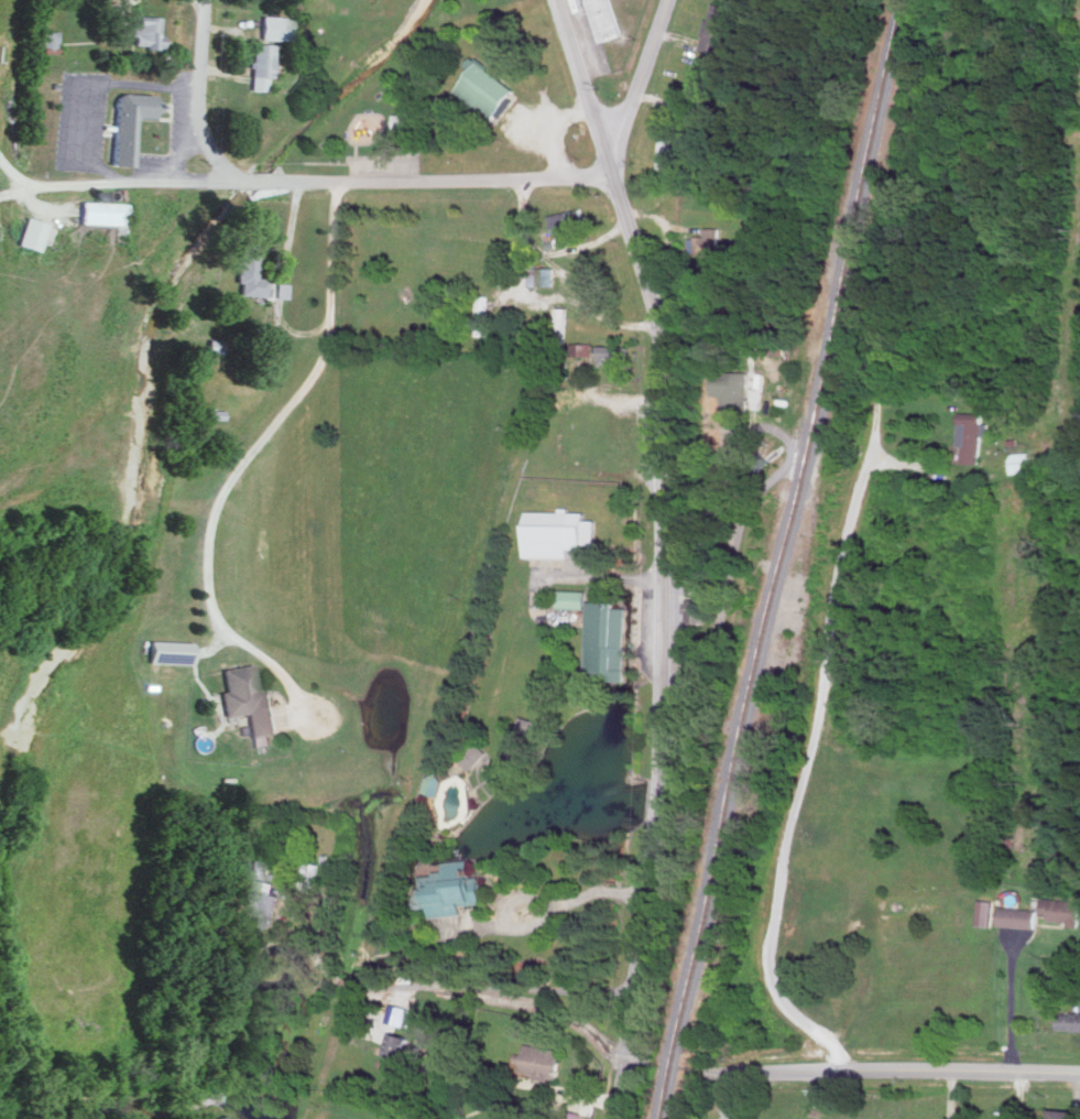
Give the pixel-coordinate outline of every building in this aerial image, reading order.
[(598,41),(621,35),(612,0),(588,0),(598,41)] [(732,8),(711,2),(698,48),(719,54),(732,8)] [(161,46),(162,34),(158,34),(158,15),(137,15),(136,23),(128,23),(128,34),(133,34),(133,45),(161,46)] [(291,39),(292,16),(262,15),(261,38),(291,39)] [(58,30),(42,29),(41,46),(57,47),(58,30)] [(274,43),(252,42),(251,89),(267,89),(267,76),(274,76),(274,43)] [(516,90),(480,61),(456,91),(493,120),(516,90)] [(132,165),(134,115),(155,116),(156,94),(115,92),(112,165),(132,165)] [(396,130),(417,130),(417,113),(395,113),(396,130)] [(668,168),(670,139),(660,138),(658,168),(668,168)] [(126,202),(81,201),(81,222),(125,224),(126,202)] [(551,213),(553,230),(585,226),(583,209),(551,213)] [(47,223),(26,216),(17,243),(38,250),(47,223)] [(720,227),(706,228),(706,235),(697,235),(697,253),(720,252),(720,227)] [(265,296),(266,277),(255,277),(257,242),(238,241),(234,294),(265,296)] [(555,267),(530,267),(531,285),(555,285),(555,267)] [(286,297),(286,283),(275,282),(274,296),(286,297)] [(488,295),(478,295),(477,335),(487,335),(488,295)] [(221,352),(222,340),(209,339),(208,351),(221,352)] [(594,354),(594,341),(573,341),(573,353),(594,354)] [(627,345),(599,344),(599,364),(627,365),(627,345)] [(751,371),(720,370),(719,395),(729,395),(728,407),(749,408),(751,371)] [(223,418),(223,409),(205,408),(205,417),(223,418)] [(960,446),(965,446),(965,461),(982,462),(983,434),(989,434),(989,422),(983,421),(983,412),(960,411),(960,446)] [(1011,472),(1030,471),(1030,451),(1011,452),(1011,472)] [(527,509),(526,555),(570,556),(570,547),(585,547),(585,543),(596,543),(596,519),(584,518),(585,511),(569,511),(569,510),(527,509)] [(588,589),(560,589),(559,607),(587,607),(588,589)] [(702,598),(683,598),(684,622),(702,621),(702,598)] [(628,607),(617,606),(617,601),(589,600),(587,672),(609,673),(609,680),(626,680),(628,607)] [(191,640),(149,639),(148,661),(190,662),(191,640)] [(279,732),(273,690),(257,692),(252,662),(221,667),(224,690),(220,691),(223,715),(246,712),(251,747),(274,744),(272,733),(279,732)] [(518,729),(536,734),(540,721),(522,715),(518,729)] [(460,758),(472,770),(489,752),(478,741),(460,758)] [(485,902),(483,875),(473,876),(471,858),(447,860),(448,871),(424,873),(426,886),(417,887),(419,907),(432,906),(433,916),(465,913),(464,904),(485,902)] [(266,859),(251,859),(250,876),(265,877),(266,859)] [(280,894),(273,892),(276,882),(258,877),(246,918),(271,925),(280,894)] [(1050,913),(1050,919),(1070,920),(1070,924),(1079,925),(1079,922),(1079,899),(1043,898),(1043,913),(1050,913)] [(979,924),(993,924),(994,899),(979,899),(979,924)] [(1038,907),(1000,906),(1000,925),(1037,926),(1038,907)] [(388,1022),(406,1025),(410,1006),(391,1003),(388,1022)] [(1059,1011),(1059,1029),(1079,1030),(1079,1011),(1059,1011)] [(385,1054),(419,1060),(421,1046),(410,1043),(411,1036),(389,1032),(385,1054)] [(563,1048),(526,1044),(523,1071),(535,1073),(535,1077),(559,1080),(563,1048)] [(1078,1110),(1046,1107),(1045,1118),(1059,1118),(1077,1118),(1078,1110)]
